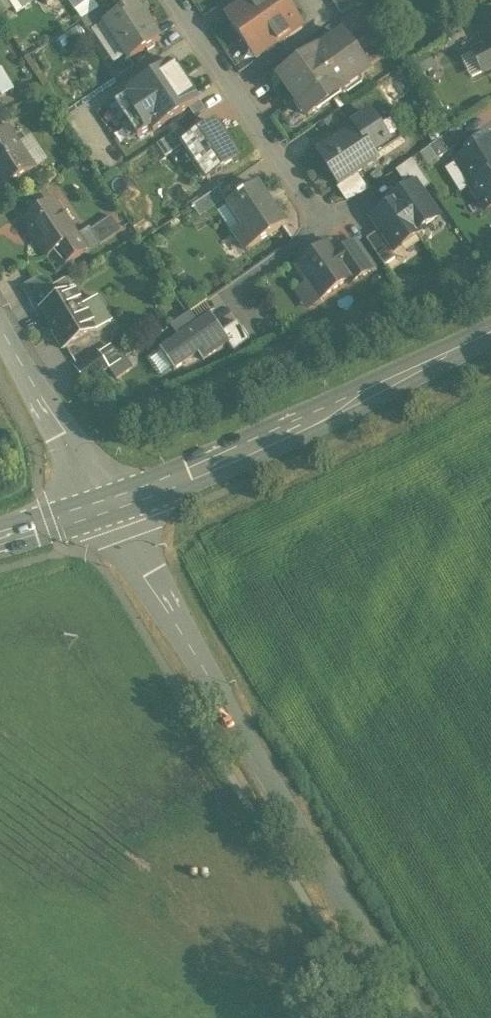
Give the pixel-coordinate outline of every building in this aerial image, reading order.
[(288,6),(284,0),(249,0),(234,11),(239,19),(231,24),(241,39),(288,6)] [(342,15),(360,2),(359,0),(331,0),(342,15)] [(467,4),(463,7),(464,8),(476,0),(464,0),(467,4)] [(135,3),(115,16),(116,18),(107,23),(131,59),(160,40),(135,3)] [(107,4),(81,20),(90,34),(107,23),(116,18),(115,16),(107,4)] [(288,6),(241,39),(251,53),(259,47),(264,55),(303,28),(288,6)] [(480,28),(480,29),(481,28),(489,45),(473,53),(483,72),(490,68),(490,22),(480,28)] [(384,25),(352,47),(367,69),(397,48),(384,25)] [(344,35),(319,52),(317,49),(280,75),(296,98),(294,103),(301,113),(306,114),(307,116),(345,90),(343,88),(368,70),(367,69),(352,47),(344,35)] [(127,94),(154,133),(200,101),(174,63),(127,94)] [(370,113),(353,125),(358,133),(359,133),(372,153),(389,142),(370,113)] [(223,137),(215,126),(217,125),(215,123),(189,140),(184,143),(185,145),(209,181),(240,161),(224,136),(223,137)] [(3,187),(2,187),(3,189),(33,169),(7,128),(0,133),(0,182),(3,187)] [(182,128),(157,145),(165,158),(185,145),(184,143),(189,140),(182,128)] [(452,132),(429,148),(437,160),(460,145),(452,132)] [(358,133),(321,158),(339,185),(357,174),(377,160),(372,153),(359,133),(358,133)] [(480,147),(479,144),(468,151),(470,153),(457,161),(471,184),(470,185),(470,186),(490,173),(490,140),(480,147)] [(430,185),(419,169),(408,176),(413,185),(415,184),(420,192),(430,185)] [(470,186),(485,210),(490,206),(490,173),(470,186)] [(357,174),(339,185),(349,200),(359,196),(368,190),(357,174)] [(245,193),(239,196),(240,198),(229,205),(230,206),(231,206),(246,227),(236,234),(247,251),(287,224),(285,223),(259,186),(260,186),(260,184),(246,194),(245,193)] [(420,192),(415,184),(413,185),(398,195),(397,194),(391,198),(417,235),(423,231),(421,228),(437,217),(420,192)] [(220,189),(193,206),(201,218),(227,200),(220,189)] [(417,235),(391,198),(386,202),(389,206),(373,218),(392,246),(395,250),(417,235)] [(86,251),(52,201),(23,221),(48,257),(56,251),(65,266),(86,251)] [(111,216),(91,230),(100,244),(120,230),(111,216)] [(354,242),(337,254),(352,277),(347,280),(349,284),(372,268),(354,242)] [(329,244),(297,266),(320,299),(347,280),(352,277),(337,254),(329,244)] [(392,246),(378,256),(385,266),(395,259),(391,253),(395,250),(392,246)] [(40,275),(20,287),(28,301),(48,289),(40,275)] [(48,289),(28,301),(35,312),(42,308),(72,289),(65,279),(48,289)] [(97,330),(72,289),(42,308),(56,331),(54,332),(64,349),(97,330)] [(190,312),(171,326),(178,337),(197,323),(190,312)] [(178,337),(160,349),(174,370),(198,353),(203,361),(230,342),(211,314),(197,323),(178,337)] [(98,353),(75,368),(86,385),(109,369),(98,353)]
